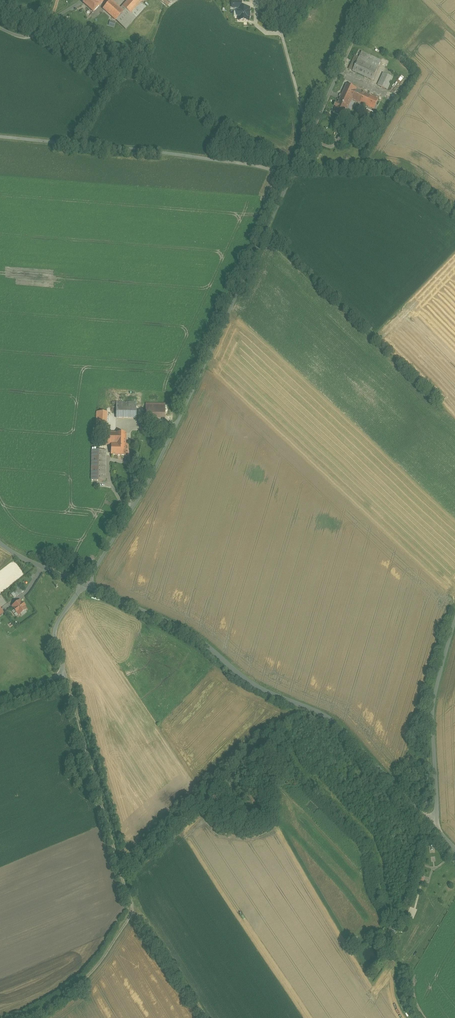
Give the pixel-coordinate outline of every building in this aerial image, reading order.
[(82,4),(94,15),(107,0),(86,0),(82,4)] [(122,7),(130,15),(142,4),(145,0),(129,0),(122,7)] [(116,22),(124,13),(120,9),(112,1),(103,10),(115,21),(116,22)] [(248,7),(241,7),(241,1),(230,1),(230,9),(233,9),(233,17),(237,17),(237,21),(248,22),(248,7)] [(130,15),(122,7),(120,9),(124,13),(116,22),(125,31),(146,8),(142,4),(130,15)] [(299,6),(293,4),(290,9),(296,12),(299,6)] [(381,61),(362,52),(360,57),(353,71),(372,80),(381,61)] [(393,77),(384,73),(378,86),(387,90),(393,77)] [(357,89),(347,84),(340,100),(350,105),(352,99),(374,109),(376,105),(379,99),(357,89)] [(350,105),(340,100),(336,107),(334,111),(339,114),(339,115),(344,117),(350,105)] [(136,402),(116,402),(116,417),(136,418),(136,402)] [(165,405),(146,405),(145,414),(165,414),(165,405)] [(104,412),(97,412),(96,432),(102,432),(102,424),(106,424),(107,412),(104,412)] [(126,433),(106,432),(106,445),(111,445),(111,454),(112,454),(125,455),(126,433)] [(104,450),(92,450),(91,480),(95,480),(105,481),(106,451),(104,450)] [(11,586),(2,594),(6,598),(5,598),(12,605),(21,597),(11,586)]
